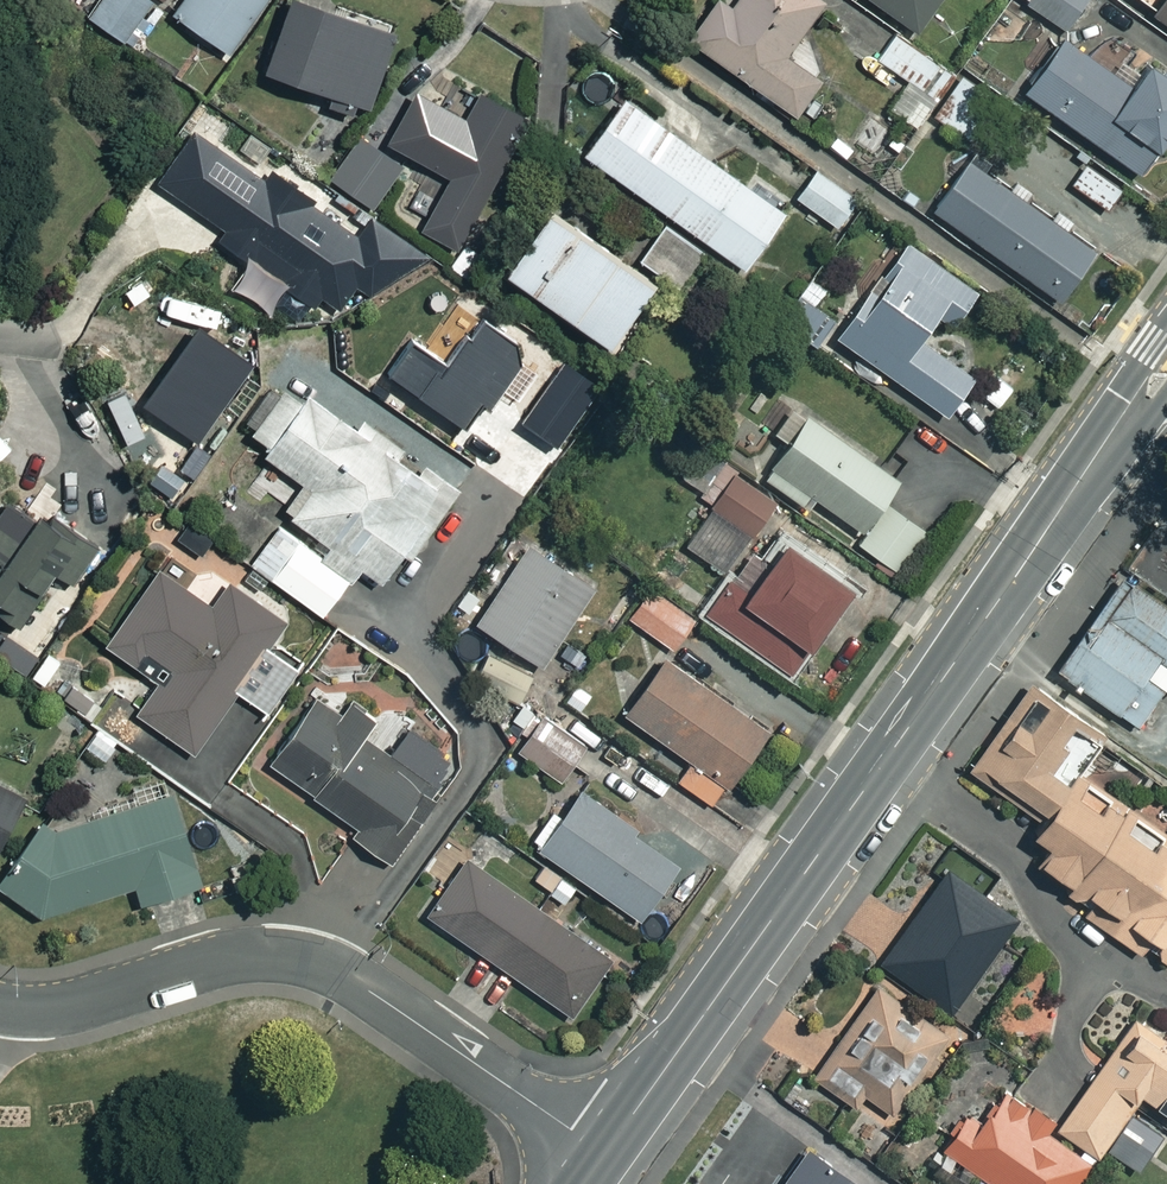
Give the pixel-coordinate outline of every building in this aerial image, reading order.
[(89,18),(121,40),(149,0),(101,0),(89,18)] [(168,11),(224,49),(257,0),(176,0),(168,11)] [(350,112),(353,104),(361,108),(390,31),(309,0),(287,0),(262,66),(323,89),(319,100),(350,112)] [(723,3),(720,0),(707,0),(682,35),(789,112),(815,77),(780,52),(817,0),(725,0),(723,3)] [(912,28),(932,0),(872,0),(912,28)] [(1059,26),(1078,0),(1023,0),(1059,26)] [(1166,22),(1166,0),(1135,0),(1166,22)] [(885,107),(912,127),(951,74),(893,31),(875,55),(906,78),(885,107)] [(1055,35),(1018,88),(1132,167),(1166,117),(1166,78),(1139,58),(1122,82),(1055,35)] [(990,93),(958,75),(933,119),(965,137),(990,93)] [(524,116),(475,89),(460,117),(410,89),(401,105),(384,96),(362,135),(355,130),(327,179),(373,205),(403,152),(446,176),(417,226),(451,245),(524,116)] [(778,210),(617,93),(577,149),(738,266),(778,210)] [(365,296),(426,251),(370,214),(352,241),(309,213),(316,203),(265,169),(259,179),(187,131),(152,185),(226,234),(216,249),(237,263),(224,281),(270,312),(284,290),(308,306),(314,298),(333,310),(350,286),(365,296)] [(1054,210),(1047,218),(1015,195),(1022,187),(1011,179),(1005,188),(978,169),(986,157),(970,145),(927,206),(1055,297),(1089,248),(1058,226),(1065,217),(1054,210)] [(1118,187),(1083,163),(1069,183),(1104,207),(1118,187)] [(844,192),(810,167),(791,194),(825,219),(844,192)] [(643,273),(537,202),(492,269),(598,341),(643,273)] [(658,222),(635,258),(676,284),(699,249),(658,222)] [(974,292),(902,240),(834,335),(941,412),(967,377),(911,336),(927,313),(948,328),(974,292)] [(808,272),(776,316),(808,340),(828,314),(812,302),(825,285),(808,272)] [(294,396),(277,384),(244,428),(263,442),(257,450),(296,479),(276,507),(280,510),(244,559),(318,612),(353,563),(374,578),(395,549),(405,556),(455,487),(355,414),(349,422),(301,387),(294,396)] [(893,477),(789,405),(772,430),(780,435),(755,471),(799,502),(806,492),(857,528),(893,477)] [(731,471),(736,464),(700,438),(673,476),(709,502),(680,543),(719,571),(770,499),(731,471)] [(17,626),(39,592),(31,587),(44,567),(67,581),(92,543),(34,504),(29,512),(7,497),(0,508),(0,615),(17,626)] [(922,529),(883,502),(856,543),(895,569),(922,529)] [(840,581),(772,533),(733,589),(725,583),(705,613),(780,666),(840,581)] [(587,588),(517,540),(466,615),(535,663),(587,588)] [(209,604),(157,567),(103,644),(155,681),(133,712),(188,751),(232,689),(265,712),(295,671),(263,648),(282,621),(226,581),(209,604)] [(1096,617),(1166,667),(1166,609),(1124,579),(1096,617)] [(688,616),(645,586),(624,616),(667,646),(688,616)] [(1096,617),(1058,671),(1139,728),(1166,690),(1166,667),(1096,617)] [(762,725),(634,636),(593,693),(687,758),(673,778),(708,803),(762,725)] [(364,657),(334,641),(319,671),(349,687),(364,657)] [(28,672),(87,719),(111,689),(67,654),(62,661),(47,649),(28,672)] [(529,673),(483,649),(468,679),(513,702),(529,673)] [(1131,810),(1126,816),(1111,806),(1115,801),(1090,784),(1080,777),(1108,738),(1033,685),(970,772),(1040,822),(1033,831),(1039,835),(1036,839),(1051,849),(1038,866),(1071,889),(1067,894),(1076,900),(1092,898),(1098,903),(1086,917),(1143,957),(1154,942),(1162,947),(1161,960),(1166,964),(1166,835),(1131,810)] [(344,831),(391,863),(456,768),(432,752),(441,740),(397,710),(386,725),(347,698),(339,711),(313,692),(264,764),(350,822),(344,831)] [(578,746),(534,715),(511,747),(556,779),(578,746)] [(0,784),(0,829),(18,793),(0,784)] [(672,859),(570,787),(530,843),(632,915),(672,859)] [(0,875),(0,886),(36,913),(129,881),(135,901),(194,880),(163,789),(58,825),(22,824),(0,875)] [(607,958),(463,856),(423,913),(567,1014),(607,958)] [(577,884),(542,860),(529,879),(563,903),(577,884)] [(1013,916),(942,866),(876,960),(947,1010),(1013,916)] [(943,1031),(871,983),(809,1077),(851,1105),(859,1092),(889,1112),(943,1031)] [(1130,1015),(1053,1125),(1093,1153),(1137,1092),(1166,1113),(1166,1041),(1130,1015)] [(938,1145),(992,1183),(1072,1183),(1088,1162),(1041,1129),(1048,1119),(1003,1087),(982,1116),(967,1105),(938,1145)] [(809,1149),(785,1183),(860,1183),(809,1149)]
